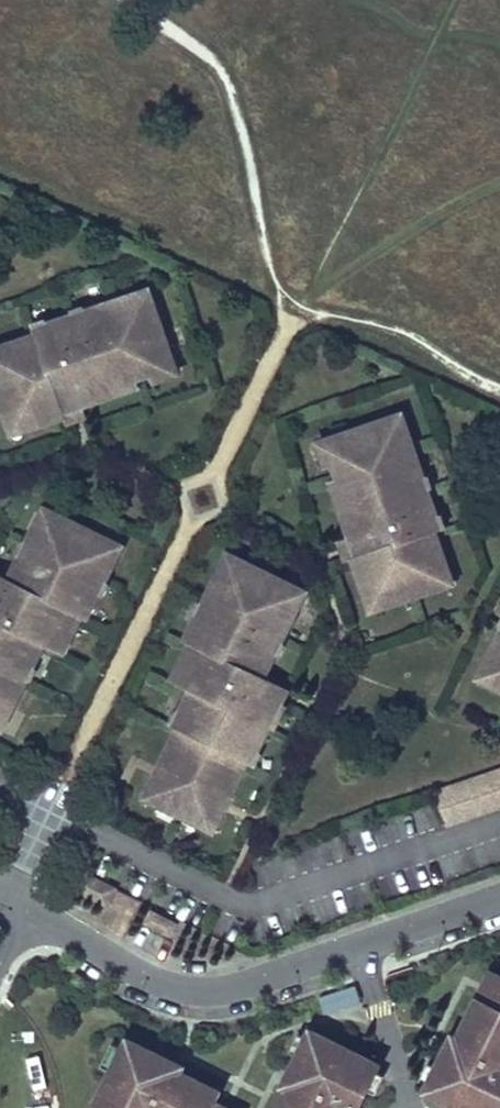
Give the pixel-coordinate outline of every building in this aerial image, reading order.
[(111,307),(147,295),(145,290),(109,302),(111,307)] [(171,367),(147,295),(111,307),(109,302),(81,311),(83,316),(73,319),(71,314),(43,324),(44,328),(32,333),(32,334),(0,345),(0,413),(3,424),(15,420),(18,430),(59,416),(62,423),(83,416),(79,405),(108,395),(106,388),(171,367)] [(83,316),(81,311),(71,314),(73,319),(83,316)] [(394,415),(389,416),(402,453),(407,451),(394,415)] [(402,453),(389,416),(317,441),(318,444),(326,465),(330,478),(339,506),(333,508),(343,537),(332,541),(339,561),(346,559),(359,600),(369,597),(373,608),(435,587),(431,575),(441,572),(428,532),(429,531),(424,519),(429,517),(419,489),(415,491),(411,481),(416,479),(407,451),(402,453)] [(18,430),(15,420),(3,424),(7,433),(18,430)] [(416,479),(411,481),(415,491),(419,489),(416,479)] [(2,719),(21,679),(17,677),(21,667),(26,669),(38,645),(50,651),(55,639),(63,643),(75,618),(80,620),(93,594),(88,591),(111,545),(43,511),(20,558),(16,555),(4,580),(0,578),(0,718),(2,719)] [(424,519),(429,531),(439,528),(434,516),(429,517),(424,519)] [(224,552),(219,563),(228,567),(233,556),(224,552)] [(203,605),(199,614),(194,612),(181,638),(186,641),(173,666),(181,670),(175,681),(187,687),(175,711),(180,713),(153,766),(157,767),(153,775),(150,773),(139,795),(206,829),(217,807),(214,805),(217,798),(221,799),(247,748),(251,750),(264,724),(259,721),(264,712),(269,714),(276,701),(265,696),(272,682),(259,675),(271,651),(266,648),(271,639),(276,641),(296,601),(287,596),(292,586),(233,556),(228,567),(219,563),(199,602),(203,605)] [(431,575),(435,587),(445,583),(441,572),(431,575)] [(292,586),(287,596),(296,601),(301,590),(292,586)] [(369,597),(359,600),(363,611),(373,608),(369,597)] [(199,602),(194,612),(199,614),(203,605),(199,602)] [(55,639),(50,651),(57,655),(63,643),(55,639)] [(271,639),(266,648),(271,651),(276,641),(271,639)] [(181,670),(173,666),(167,677),(175,681),(181,670)] [(21,667),(17,677),(21,679),(26,669),(21,667)] [(486,671),(477,667),(472,678),(480,682),(486,671)] [(272,682),(265,696),(276,701),(283,687),(272,682)] [(264,712),(259,721),(264,724),(269,714),(264,712)] [(439,823),(499,803),(499,766),(427,790),(430,797),(439,823)] [(110,886),(73,868),(65,883),(102,901),(110,886)] [(177,926),(149,912),(142,927),(170,940),(177,926)] [(475,1005),(467,1001),(447,1041),(440,1056),(434,1053),(426,1070),(428,1071),(415,1096),(440,1107),(492,1107),(494,1104),(497,1105),(499,1099),(499,983),(481,973),(474,988),(482,992),(475,1005)] [(475,1005),(482,992),(474,988),(467,1001),(475,1005)] [(275,1090),(266,1107),(347,1107),(356,1090),(354,1089),(366,1064),(300,1031),(287,1056),(286,1055),(277,1071),(283,1074),(275,1090)] [(440,1056),(447,1041),(442,1038),(434,1053),(440,1056)] [(207,1103),(212,1093),(173,1073),(157,1065),(160,1060),(143,1052),(142,1054),(117,1041),(84,1107),(86,1107),(204,1107),(207,1103)] [(157,1065),(173,1073),(175,1068),(160,1060),(157,1065)] [(277,1071),(270,1087),(275,1090),(283,1074),(277,1071)]
